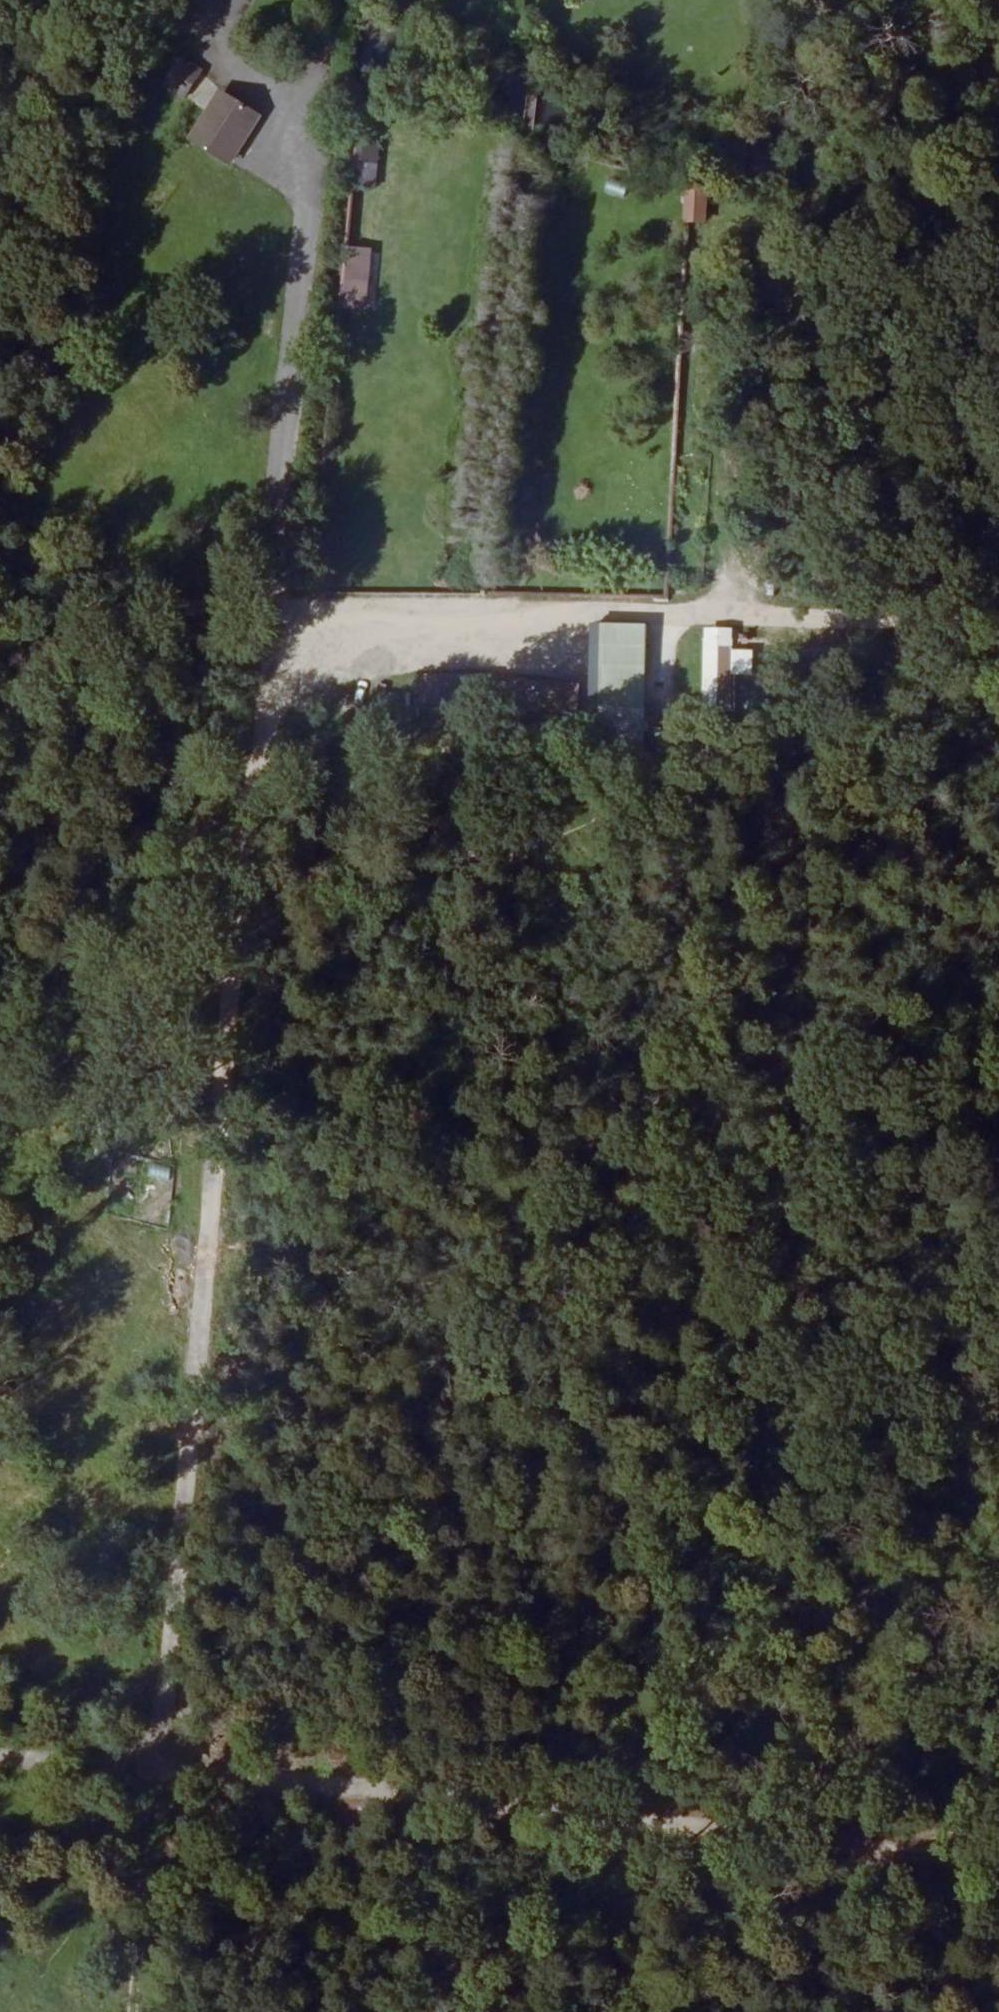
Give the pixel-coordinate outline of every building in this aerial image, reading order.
[(199,71),(178,60),(165,83),(188,95),(199,71)] [(190,141),(231,166),(262,114),(222,90),(190,141)] [(357,132),(352,186),(376,189),(381,134),(357,132)] [(703,194),(683,193),(681,229),(701,231),(703,194)] [(345,245),(339,305),(365,308),(371,248),(345,245)] [(642,742),(644,624),(585,623),(585,632),(597,632),(595,741),(642,742)] [(704,628),(702,710),(733,711),(734,677),(750,677),(751,651),(730,650),(730,628),(704,628)] [(557,711),(561,687),(506,678),(502,702),(557,711)] [(150,1160),(146,1177),(171,1182),(175,1165),(150,1160)]
